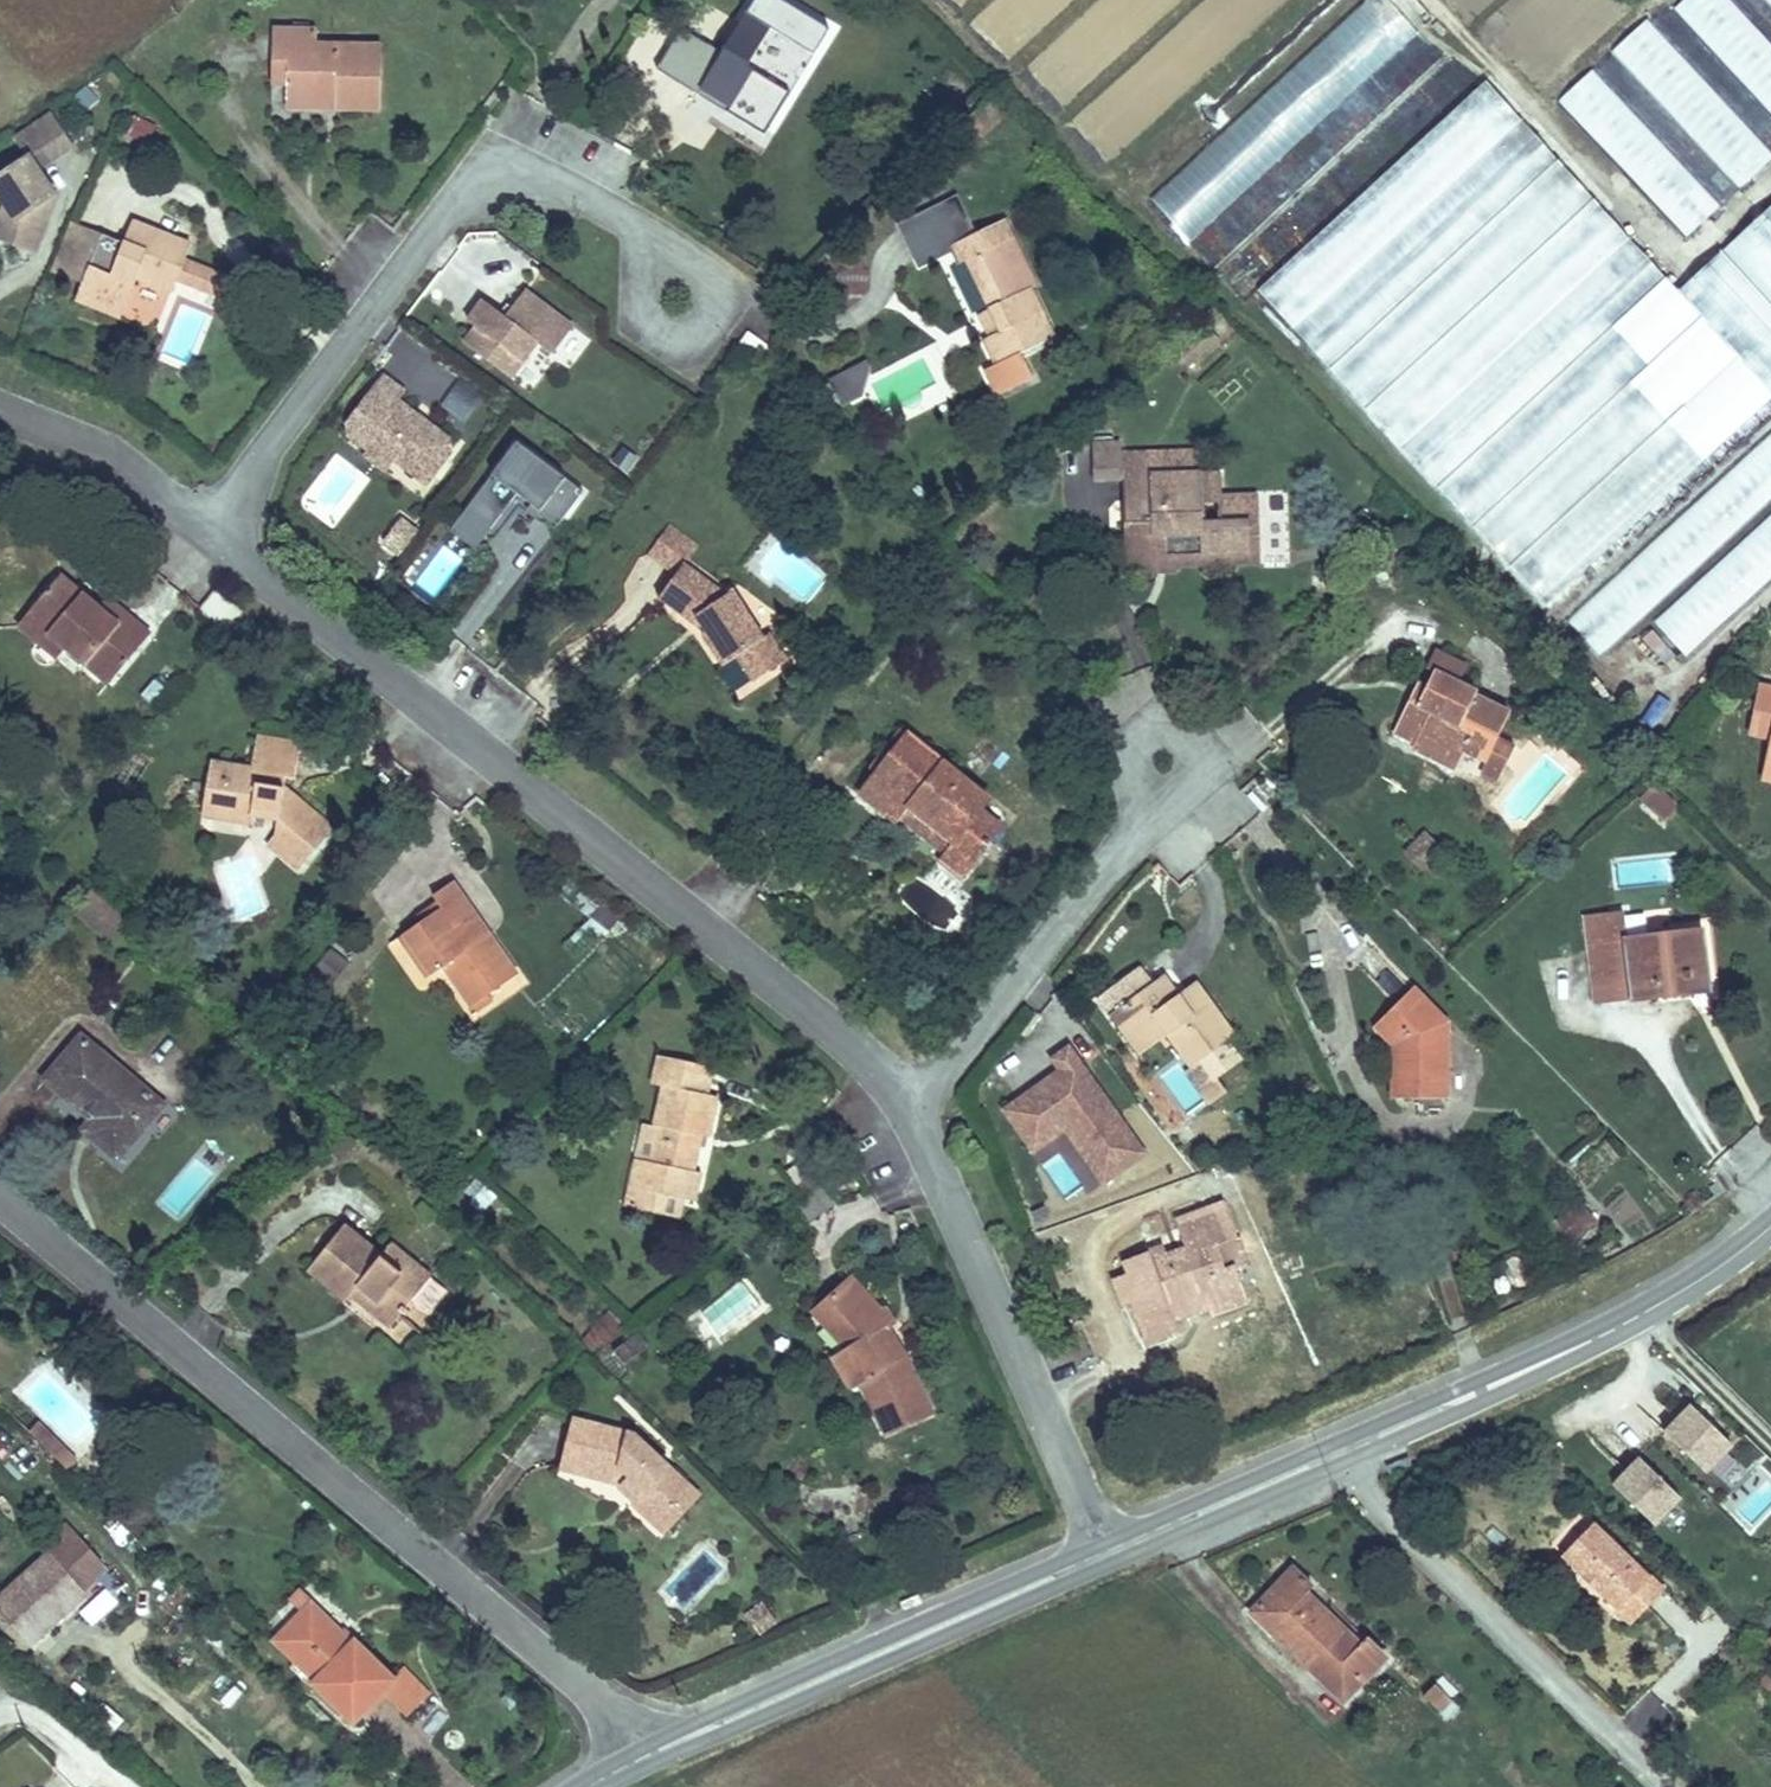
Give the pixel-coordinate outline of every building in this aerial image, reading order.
[(702,87),(730,105),(726,111),(766,135),(791,94),(754,70),(748,67),(771,29),(778,32),(814,55),(830,29),(783,0),(755,0),(702,87)] [(1188,244),(1418,34),(1386,0),(1366,0),(1148,200),(1188,244)] [(1672,10),(1770,118),(1770,46),(1729,0),(1683,0),(1672,10)] [(1649,19),(1612,53),(1738,192),(1770,163),(1770,153),(1649,19)] [(771,29),(748,67),(754,70),(778,32),(771,29)] [(317,46),(317,32),(274,31),(273,62),(288,62),(287,84),(287,100),(335,101),(335,108),(381,109),(382,47),(317,46)] [(273,62),(273,84),(287,84),(288,62),(273,62)] [(1685,240),(1721,208),(1594,69),(1558,101),(1685,240)] [(730,105),(702,87),(698,94),(726,111),(730,105)] [(987,99),(978,108),(993,124),(1001,115),(987,99)] [(967,119),(984,135),(995,126),(993,124),(978,108),(967,119)] [(149,147),(158,127),(133,116),(124,136),(149,147)] [(54,118),(18,141),(38,172),(74,149),(54,118)] [(0,228),(0,230),(19,258),(57,233),(43,213),(61,202),(31,156),(0,176),(0,211),(8,223),(0,228)] [(1679,292),(1770,391),(1770,206),(1679,292)] [(969,261),(992,309),(1003,331),(992,336),(986,340),(998,364),(987,369),(999,395),(1039,376),(1028,351),(1055,338),(1030,286),(1036,283),(1005,219),(954,244),(963,263),(969,261)] [(133,221),(124,243),(135,247),(143,225),(133,221)] [(103,235),(81,290),(125,307),(137,279),(172,293),(191,245),(143,225),(135,247),(124,243),(103,235)] [(192,265),(186,282),(221,296),(228,280),(192,265)] [(526,288),(505,316),(487,303),(457,343),(512,383),(538,348),(553,360),(577,326),(526,288)] [(81,290),(77,300),(121,317),(125,307),(81,290)] [(981,315),(992,336),(1003,331),(992,309),(981,315)] [(460,415),(450,458),(493,468),(490,480),(538,491),(551,437),(460,415)] [(1565,622),(1598,657),(1770,500),(1770,435),(1565,622)] [(1094,446),(1094,478),(1122,477),(1121,445),(1094,446)] [(450,458),(447,469),(490,480),(493,468),(450,458)] [(1125,522),(1126,566),(1150,565),(1149,555),(1250,553),(1249,524),(1258,523),(1257,496),(1227,497),(1228,505),(1221,505),(1222,523),(1202,524),(1201,500),(1222,499),(1221,474),(1150,475),(1151,493),(1137,493),(1137,522),(1125,522)] [(1125,522),(1137,522),(1137,493),(1151,493),(1150,475),(1123,476),(1125,522)] [(1770,579),(1770,515),(1652,623),(1683,658),(1770,579)] [(1150,565),(1150,571),(1175,570),(1174,565),(1259,562),(1258,523),(1249,524),(1250,553),(1149,555),(1150,565)] [(712,627),(719,618),(726,624),(719,633),(736,646),(738,644),(743,638),(763,654),(783,630),(787,625),(759,601),(741,587),(699,564),(710,542),(691,532),(672,550),(652,588),(678,602),(692,609),(689,615),(712,627)] [(61,576),(28,615),(68,648),(87,665),(95,656),(117,675),(151,635),(127,615),(119,625),(99,609),(61,576)] [(748,578),(741,587),(759,601),(766,592),(748,578)] [(196,614),(226,639),(246,613),(216,589),(201,608),(196,614)] [(107,598),(99,609),(119,625),(127,615),(107,598)] [(675,607),(689,615),(692,609),(678,602),(675,607)] [(59,659),(68,648),(28,615),(20,625),(59,659)] [(792,638),(783,630),(763,654),(743,638),(738,644),(768,667),(792,638)] [(117,675),(95,656),(87,665),(110,684),(117,675)] [(720,677),(734,697),(750,686),(737,666),(720,677)] [(1491,752),(1508,760),(1514,748),(1497,739),(1510,713),(1475,696),(1477,693),(1434,672),(1427,687),(1426,689),(1432,692),(1425,706),(1410,699),(1397,724),(1419,735),(1416,742),(1413,747),(1439,759),(1445,746),(1464,755),(1467,750),(1487,760),(1491,752)] [(1418,682),(1410,699),(1425,706),(1432,692),(1426,689),(1427,687),(1418,682)] [(1762,686),(1752,732),(1770,736),(1770,688),(1762,686)] [(1397,724),(1394,731),(1416,742),(1419,735),(1397,724)] [(872,767),(878,772),(908,734),(902,729),(872,767)] [(878,772),(861,792),(898,821),(901,818),(910,806),(953,842),(944,853),(940,859),(962,877),(1002,827),(981,810),(989,800),(908,734),(878,772)] [(276,836),(270,843),(287,857),(291,852),(305,863),(333,829),(293,795),(290,799),(284,793),(287,779),(296,780),(299,760),(268,755),(271,740),(258,737),(252,772),(251,783),(210,777),(204,809),(228,813),(227,819),(253,824),(254,815),(279,819),(276,836)] [(271,740),(268,755),(299,760),(302,744),(271,740)] [(1439,759),(1457,769),(1464,755),(1445,746),(1439,759)] [(1487,760),(1482,771),(1499,780),(1508,760),(1491,752),(1487,760)] [(212,765),(210,777),(251,783),(252,772),(212,765)] [(284,793),(290,799),(293,795),(296,780),(287,779),(284,793)] [(1663,824),(1679,804),(1658,787),(1642,807),(1663,824)] [(910,806),(901,818),(944,853),(953,842),(910,806)] [(204,809),(203,815),(227,819),(228,813),(204,809)] [(1427,833),(1406,854),(1420,869),(1442,848),(1427,833)] [(291,852),(287,857),(301,869),(305,863),(291,852)] [(443,908),(401,937),(416,958),(421,954),(434,973),(445,966),(473,1006),(518,975),(489,933),(478,942),(467,926),(479,918),(454,882),(434,896),(443,908)] [(1623,912),(1584,917),(1592,982),(1630,977),(1633,1001),(1663,997),(1661,989),(1709,983),(1702,929),(1673,932),(1674,938),(1651,941),(1651,935),(1626,939),(1623,912)] [(479,918),(467,926),(478,942),(489,933),(479,918)] [(1673,932),(1651,935),(1651,941),(1674,938),(1673,932)] [(328,997),(348,959),(326,948),(307,986),(328,997)] [(421,954),(416,958),(429,977),(434,973),(421,954)] [(1111,988),(1124,1005),(1151,985),(1139,968),(1111,988)] [(1124,1005),(1112,1013),(1142,1054),(1169,1033),(1193,1066),(1202,1059),(1216,1078),(1240,1061),(1226,1042),(1234,1037),(1203,993),(1185,1007),(1178,997),(1163,977),(1151,985),(1124,1005)] [(1630,977),(1592,982),(1595,1005),(1633,1001),(1630,977)] [(1663,997),(1663,999),(1710,993),(1709,983),(1661,989),(1663,997)] [(1178,997),(1185,1007),(1203,993),(1196,984),(1178,997)] [(1401,1041),(1402,1098),(1447,1099),(1447,1022),(1413,988),(1381,1020),(1401,1041)] [(82,1036),(46,1080),(92,1119),(104,1130),(95,1140),(118,1160),(164,1105),(82,1036)] [(1101,1191),(1149,1159),(1077,1053),(996,1108),(1032,1160),(1065,1138),(1101,1191)] [(638,1160),(628,1207),(659,1214),(664,1194),(683,1198),(694,1201),(699,1173),(692,1172),(701,1135),(708,1137),(717,1097),(706,1094),(712,1067),(661,1056),(655,1085),(665,1087),(656,1126),(662,1128),(654,1163),(638,1160)] [(1202,1059),(1193,1066),(1207,1085),(1216,1078),(1202,1059)] [(1160,1079),(1165,1087),(1176,1078),(1171,1071),(1160,1079)] [(1304,1091),(1310,1108),(1320,1105),(1314,1088),(1304,1091)] [(92,1119),(83,1131),(95,1140),(104,1130),(92,1119)] [(646,1124),(638,1160),(654,1163),(662,1128),(656,1126),(646,1124)] [(822,1185),(793,1206),(804,1221),(834,1200),(822,1185)] [(664,1194),(659,1214),(678,1218),(683,1198),(664,1194)] [(1580,1201),(1557,1221),(1574,1241),(1598,1221),(1580,1201)] [(1206,1301),(1209,1306),(1247,1292),(1236,1264),(1226,1268),(1217,1246),(1239,1238),(1225,1202),(1176,1221),(1186,1247),(1167,1255),(1164,1246),(1124,1261),(1129,1274),(1114,1279),(1125,1307),(1135,1303),(1150,1343),(1180,1331),(1174,1313),(1206,1301)] [(345,1226),(310,1269),(348,1300),(353,1294),(360,1285),(399,1318),(432,1279),(391,1246),(382,1257),(345,1226)] [(1217,1246),(1226,1268),(1236,1264),(1247,1259),(1239,1238),(1217,1246)] [(863,1382),(887,1434),(932,1413),(907,1358),(887,1327),(896,1321),(887,1309),(883,1310),(853,1278),(815,1312),(848,1350),(835,1358),(854,1388),(863,1382)] [(432,1282),(416,1304),(429,1314),(445,1292),(432,1282)] [(360,1285),(353,1294),(392,1327),(399,1318),(360,1285)] [(1247,1292),(1209,1306),(1211,1313),(1249,1298),(1247,1292)] [(638,1333),(615,1351),(626,1365),(649,1347),(638,1333)] [(1709,1481),(1738,1449),(1689,1405),(1660,1437),(1709,1481)] [(638,1497),(634,1502),(667,1532),(700,1497),(634,1435),(573,1420),(561,1467),(622,1483),(638,1497)] [(30,1432),(67,1469),(76,1460),(39,1423),(30,1432)] [(1609,1489),(1656,1534),(1686,1502),(1639,1458),(1609,1489)] [(1579,1514),(1552,1546),(1565,1556),(1591,1524),(1579,1514)] [(1633,1606),(1665,1571),(1613,1521),(1581,1556),(1633,1606)] [(0,1599),(0,1610),(32,1645),(86,1596),(81,1591),(106,1570),(66,1527),(43,1548),(49,1555),(0,1599)] [(1299,1608),(1291,1618),(1365,1687),(1402,1647),(1380,1627),(1375,1633),(1325,1586),(1331,1582),(1301,1555),(1275,1586),(1299,1608)] [(1684,1589),(1665,1571),(1633,1606),(1650,1622),(1684,1589)] [(1267,1595),(1291,1618),(1299,1608),(1275,1586),(1267,1595)] [(881,1600),(865,1607),(870,1618),(886,1611),(881,1600)] [(355,1721),(385,1690),(394,1680),(356,1642),(353,1645),(312,1604),(277,1641),(318,1681),(315,1684),(355,1721)] [(748,1617),(759,1631),(776,1619),(765,1605),(748,1617)] [(385,1690),(409,1713),(429,1692),(405,1669),(394,1680),(385,1690)] [(1472,1693),(1453,1676),(1443,1688),(1463,1705),(1472,1693)]
